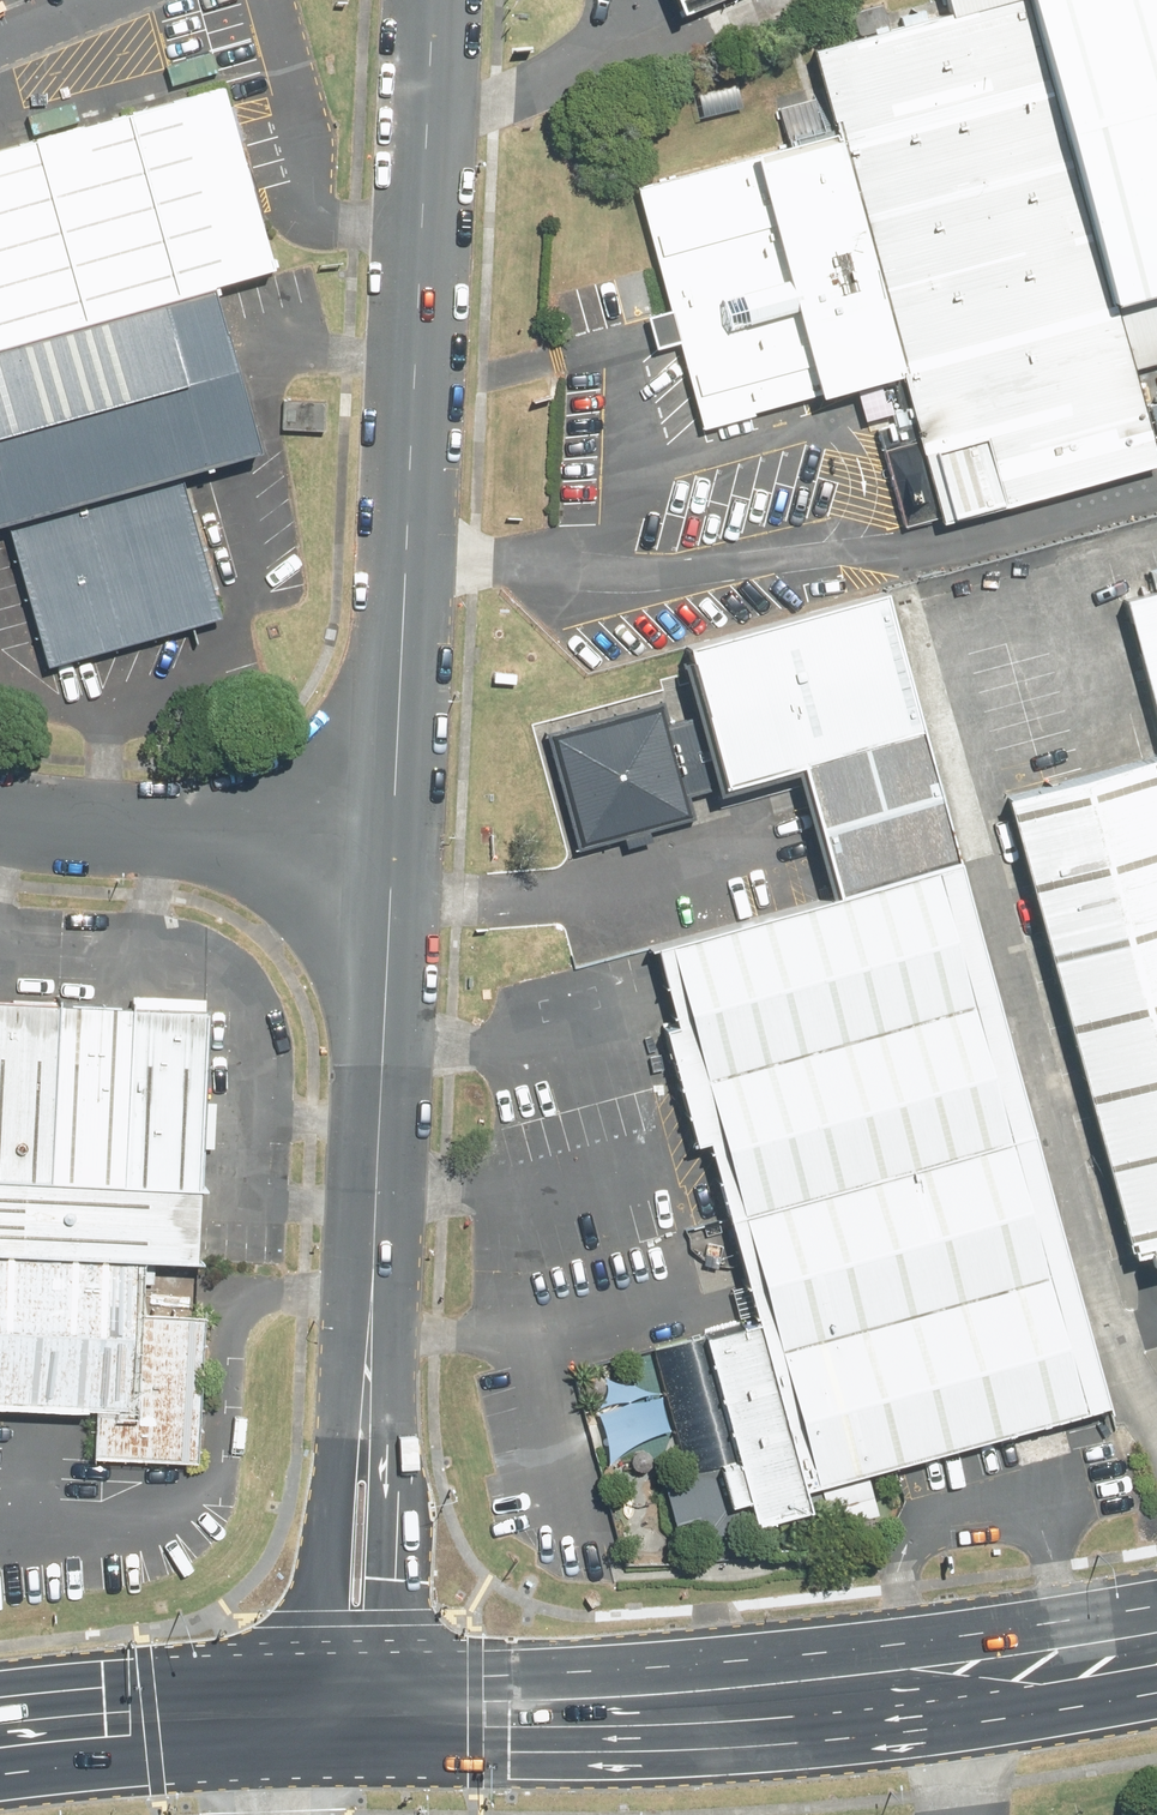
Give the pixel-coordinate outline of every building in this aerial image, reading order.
[(1032,0),(943,0),(947,15),(818,50),(907,370),(949,522),(1156,465),(1156,450),(1117,305),(1032,0)] [(1117,305),(1156,294),(1156,0),(1032,0),(1117,305)] [(119,120),(170,300),(201,291),(264,274),(213,94),(119,120)] [(170,300),(119,120),(27,146),(77,326),(170,300)] [(705,426),(907,370),(841,132),(639,188),(705,426)] [(77,326),(27,146),(0,154),(0,347),(77,326)] [(2,529),(40,670),(214,623),(174,478),(247,457),(201,291),(170,300),(77,326),(0,347),(0,529),(2,529)] [(1156,710),(1156,592),(1127,600),(1156,710)] [(689,646),(727,785),(804,764),(923,732),(885,593),(689,646)] [(691,813),(662,704),(552,733),(581,843),(691,813)] [(840,897),(935,872),(959,865),(923,732),(804,764),(840,897)] [(1144,1264),(1156,1261),(1156,756),(1016,794),(1144,1264)] [(1082,1410),(935,872),(840,897),(655,947),(675,1022),(662,1026),(693,1140),(706,1137),(755,1316),(706,1329),(758,1522),(808,1509),(802,1486),(1082,1410)] [(0,1007),(0,1187),(39,1189),(47,1009),(0,1007)] [(47,1009),(39,1189),(111,1192),(119,1013),(47,1009)] [(198,1016),(119,1013),(111,1192),(189,1196),(198,1016)] [(129,1266),(186,1269),(187,1254),(189,1196),(111,1192),(39,1189),(0,1187),(0,1261),(129,1266)] [(129,1266),(0,1261),(0,1409),(89,1413),(89,1459),(192,1465),(196,1362),(198,1322),(129,1319),(129,1266)]
